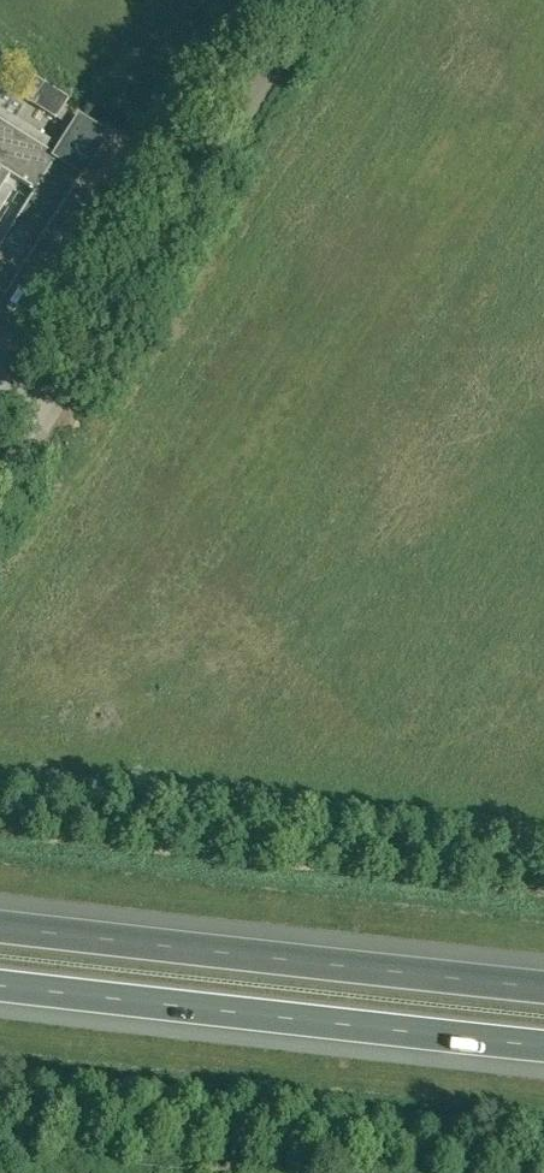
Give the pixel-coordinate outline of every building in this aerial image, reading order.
[(21,98),(56,119),(68,98),(34,77),(21,98)] [(79,120),(56,156),(0,120),(0,191),(10,175),(35,190),(0,246),(0,294),(5,297),(106,137),(79,120)]
